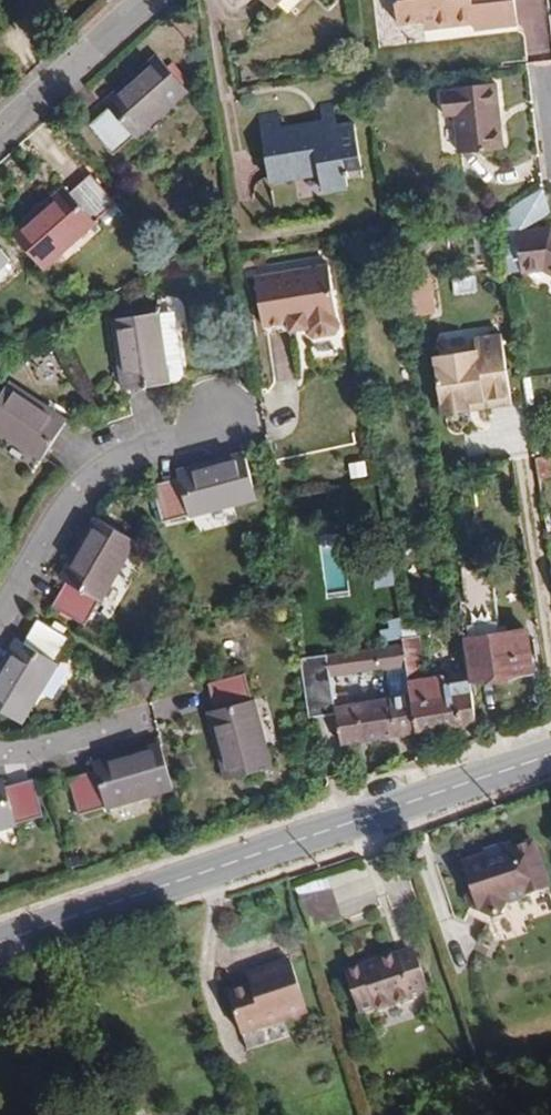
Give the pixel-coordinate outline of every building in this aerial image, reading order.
[(397,22),(435,18),(435,27),(474,22),(473,28),(517,24),(514,0),(395,0),(397,22)] [(134,137),(181,96),(187,90),(155,54),(103,101),(107,106),(86,125),(111,154),(132,135),(134,137)] [(450,91),(443,91),(445,114),(453,114),(457,152),(502,148),(495,83),(450,87),(450,91)] [(141,144),(187,103),(181,96),(134,137),(141,144)] [(277,112),(258,115),(269,183),(320,175),(322,191),(348,187),(346,169),(360,167),(354,122),(336,123),(333,103),(320,105),(322,121),(280,128),(277,112)] [(95,222),(95,221),(115,203),(89,172),(67,191),(63,186),(11,233),(43,269),(53,260),(95,222)] [(518,231),(550,212),(542,186),(499,214),(508,273),(522,274),(518,231)] [(58,266),(102,228),(95,222),(53,260),(58,266)] [(518,231),(522,274),(546,272),(550,275),(550,228),(518,231)] [(343,328),(334,265),(254,276),(262,326),(290,322),(291,331),(309,328),(309,333),(314,337),(338,334),(343,328)] [(183,376),(173,311),(158,313),(169,382),(178,380),(183,376)] [(169,382),(158,313),(111,320),(122,389),(169,382)] [(291,331),(290,322),(262,326),(263,335),(291,331)] [(512,393),(503,331),(477,335),(478,347),(436,353),(444,411),(471,407),(470,399),(512,393)] [(0,395),(0,435),(40,461),(67,420),(9,381),(0,395)] [(471,407),(514,401),(512,393),(470,399),(471,407)] [(178,477),(151,485),(161,522),(188,515),(190,518),(256,499),(244,451),(176,471),(178,477)] [(550,457),(535,458),(538,479),(550,478),(550,468),(550,457)] [(65,581),(50,605),(83,625),(98,601),(100,602),(101,600),(118,572),(136,543),(95,518),(59,578),(65,581)] [(344,533),(319,535),(323,600),(348,598),(344,533)] [(372,571),(376,588),(397,584),(393,566),(372,571)] [(113,606),(129,579),(118,572),(101,600),(113,606)] [(463,615),(473,690),(535,683),(529,640),(501,644),(491,575),(464,578),(468,614),(463,615)] [(0,665),(0,711),(21,724),(58,663),(55,660),(69,638),(36,619),(22,642),(16,638),(0,665)] [(477,722),(470,681),(443,684),(443,675),(424,678),(419,637),(404,639),(404,642),(408,665),(410,679),(412,694),(418,731),(477,722)] [(408,665),(404,642),(328,654),(331,677),(408,665)] [(331,677),(328,654),(299,658),(308,717),(337,713),(336,706),(334,692),(331,677)] [(141,694),(155,672),(136,660),(122,683),(141,694)] [(207,711),(224,779),(271,768),(254,700),(251,700),(244,673),(207,683),(213,709),(207,711)] [(412,694),(410,679),(385,683),(386,698),(412,694)] [(348,704),(346,691),(334,692),(336,706),(348,704)] [(418,731),(412,694),(386,698),(348,704),(336,706),(337,713),(342,744),(418,731)] [(94,770),(68,778),(78,816),(105,808),(106,811),(173,793),(160,744),(92,763),(94,770)] [(0,781),(0,832),(17,828),(17,825),(43,818),(33,780),(5,787),(4,780),(0,781)] [(542,888),(527,842),(516,845),(514,849),(512,850),(502,853),(500,846),(499,845),(481,850),(483,854),(460,861),(467,884),(474,909),(486,917),(500,914),(502,901),(542,888)] [(512,850),(510,843),(500,846),(502,853),(512,850)] [(474,909),(467,884),(463,892),(466,905),(474,909)] [(335,922),(325,891),(294,902),(304,932),(335,922)] [(483,923),(486,917),(474,909),(471,914),(483,923)] [(412,948),(344,971),(358,1014),(373,1009),(375,1013),(414,1001),(413,996),(427,991),(412,948)] [(306,1015),(288,960),(256,971),(260,983),(250,986),(249,984),(227,992),(242,1038),(284,1023),(306,1015)] [(260,983),(256,971),(247,974),(249,984),(250,986),(260,983)] [(246,1051),(288,1037),(284,1023),(242,1038),(246,1051)]
